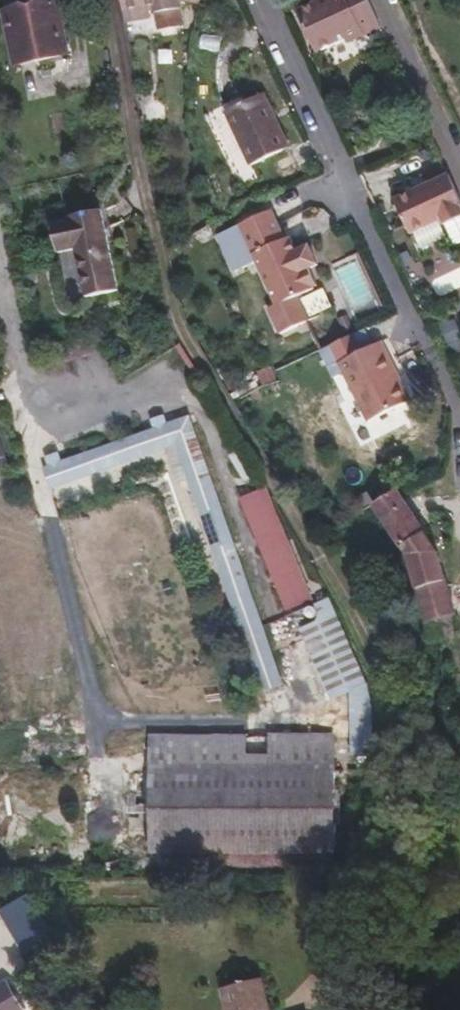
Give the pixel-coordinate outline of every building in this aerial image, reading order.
[(123,11),(149,7),(157,6),(157,10),(183,5),(184,0),(122,0),(123,11)] [(366,0),(326,0),(328,5),(318,9),(300,17),(318,58),(364,38),(366,42),(383,35),(366,0)] [(326,0),(323,0),(315,3),(318,9),(328,5),(326,0)] [(150,16),(149,7),(123,11),(125,20),(150,16)] [(70,60),(58,10),(7,20),(18,72),(70,60)] [(286,157),(270,121),(277,119),(268,100),(230,117),(254,172),(286,157)] [(292,155),(277,119),(270,121),(286,157),(292,155)] [(451,181),(431,190),(432,193),(419,199),(418,196),(398,206),(414,239),(445,225),(448,231),(459,225),(459,200),(451,181)] [(125,296),(107,217),(76,223),(76,226),(58,229),(64,258),(83,254),(94,303),(125,296)] [(319,294),(311,277),(319,274),(310,255),(298,260),(292,246),(288,247),(276,219),(242,234),(257,266),(279,316),(315,299),(314,296),(319,294)] [(234,277),(257,266),(242,234),(219,244),(234,277)] [(364,338),(319,359),(333,388),(343,384),(367,433),(405,416),(390,384),(395,382),(381,352),(372,357),(364,338)] [(410,414),(395,382),(390,384),(405,416),(410,414)] [(279,682),(190,420),(45,467),(50,482),(180,439),(263,687),(279,682)] [(309,605),(266,493),(241,502),(285,614),(309,605)] [(423,538),(396,495),(376,507),(401,550),(423,538)] [(441,579),(423,538),(401,550),(409,577),(418,573),(424,591),(444,585),(441,579)] [(455,619),(444,585),(424,591),(418,573),(409,577),(427,628),(455,619)] [(365,681),(340,629),(306,646),(332,697),(347,689),(365,681)] [(367,710),(365,681),(347,689),(350,712),(367,710)] [(372,755),(367,710),(350,712),(355,756),(372,755)] [(328,850),(330,739),(144,737),(143,848),(328,850)] [(328,873),(328,850),(143,848),(143,870),(328,873)] [(0,907),(0,911),(24,954),(53,938),(28,893),(0,907)] [(9,988),(0,994),(0,1009),(23,1009),(9,988)]
